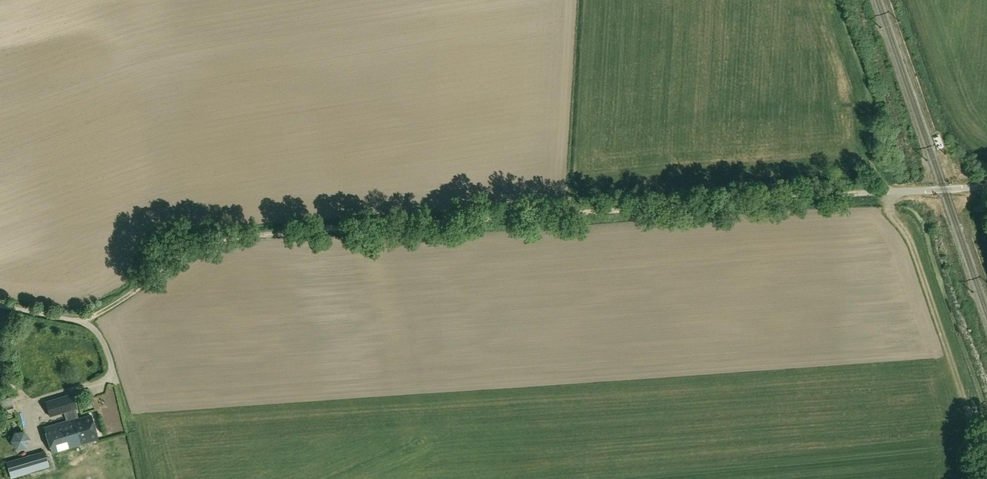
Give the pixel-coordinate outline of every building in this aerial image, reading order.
[(68,422),(46,428),(53,453),(82,445),(82,443),(99,438),(92,416),(79,419),(76,409),(77,409),(73,395),(46,403),(50,417),(65,413),(68,422)] [(15,411),(11,397),(0,402),(0,405),(2,415),(15,411)] [(10,420),(19,417),(18,412),(8,414),(10,420)] [(41,430),(29,432),(30,439),(42,437),(41,430)] [(30,468),(49,463),(46,451),(7,462),(12,478),(32,473),(30,468)]
